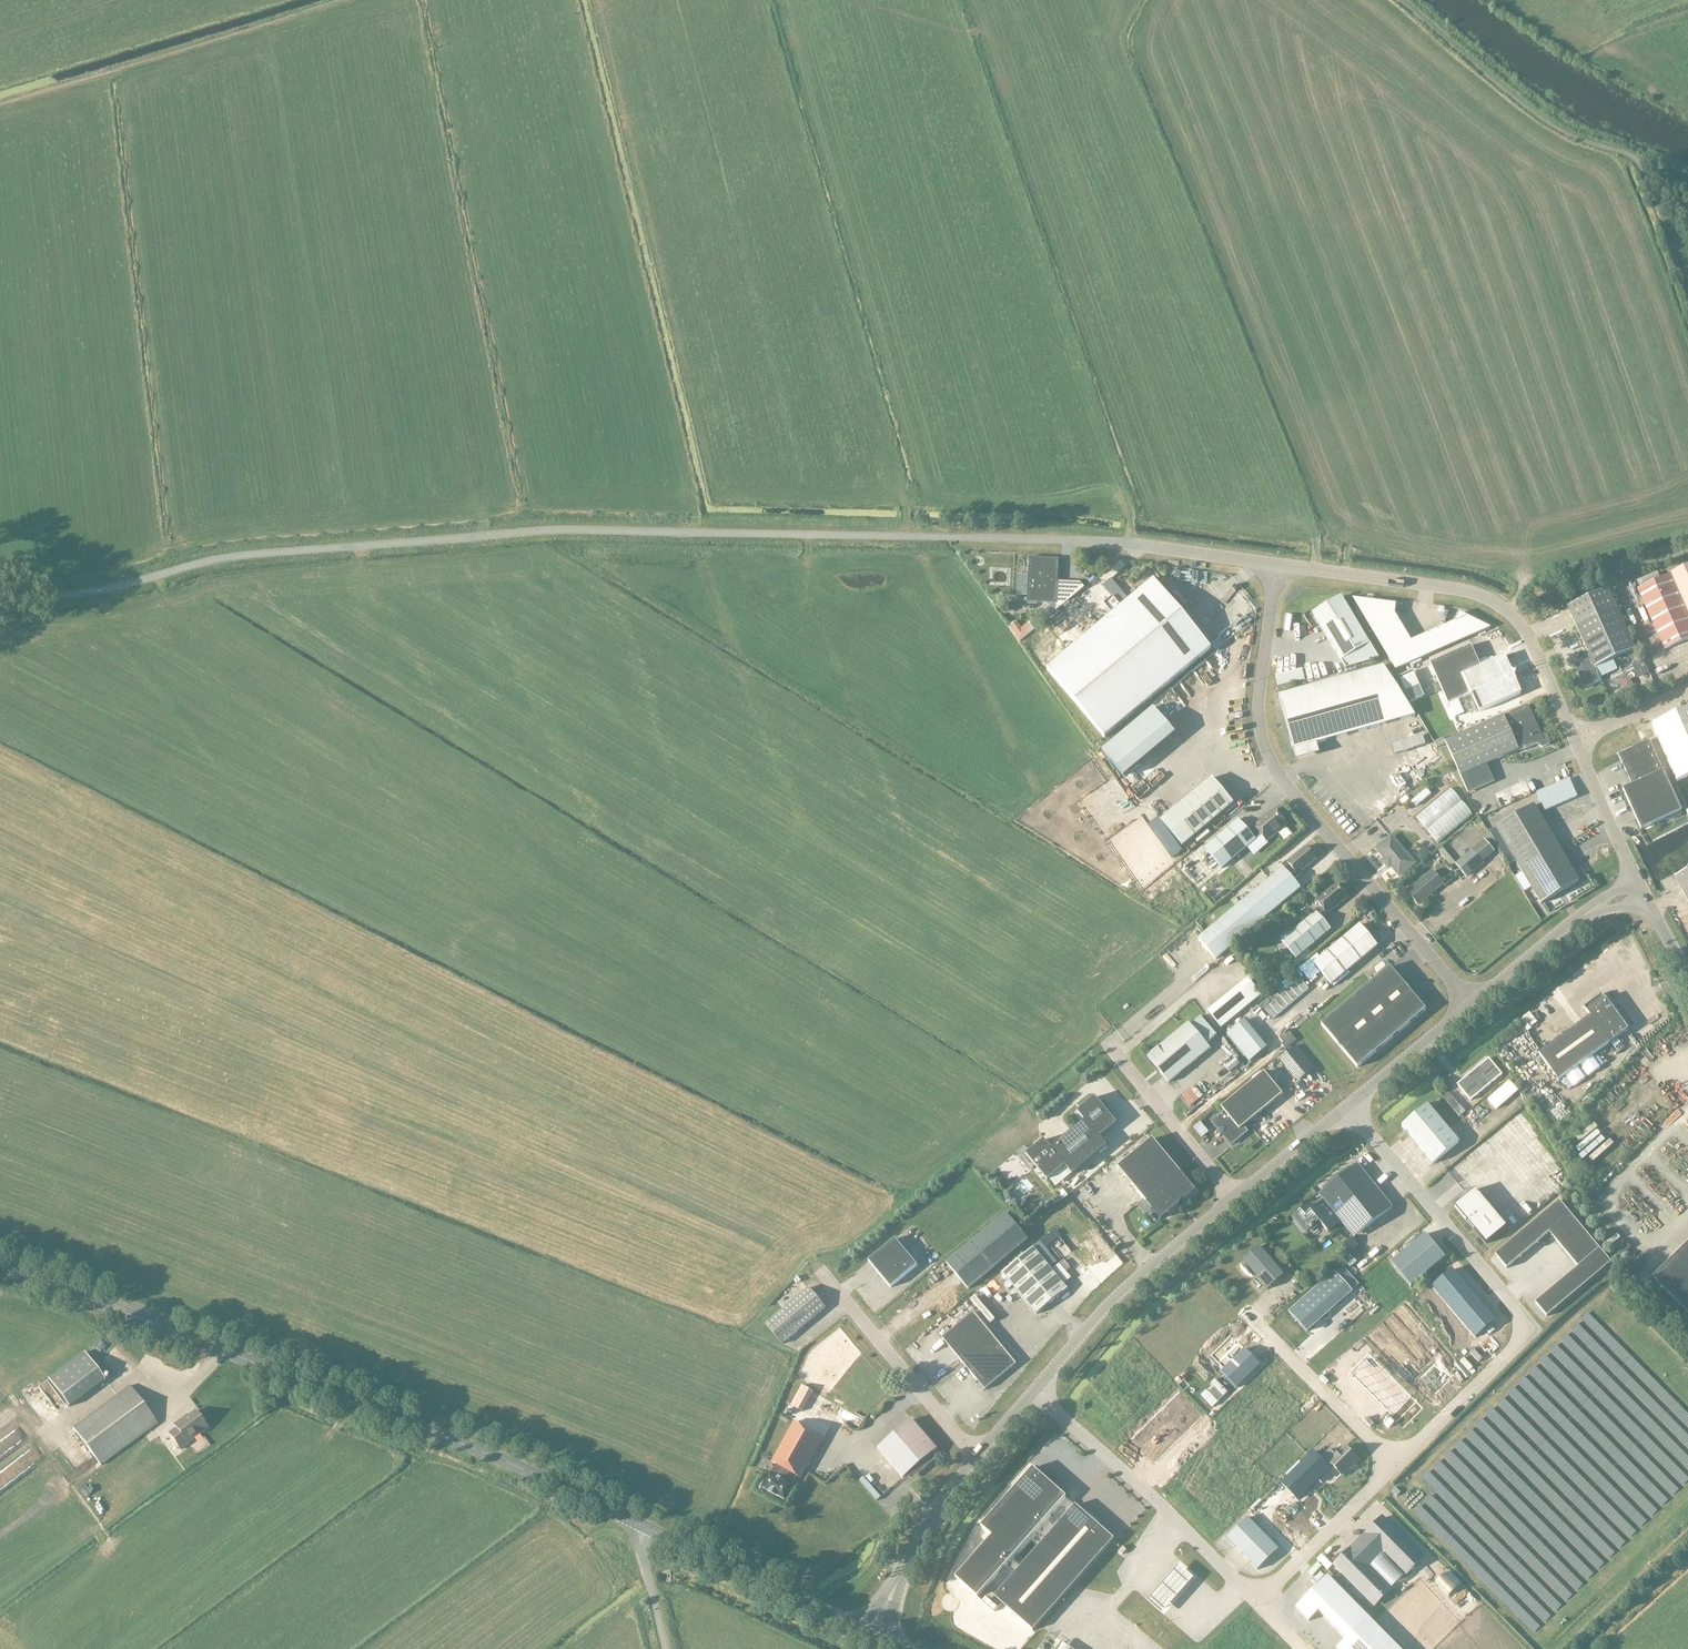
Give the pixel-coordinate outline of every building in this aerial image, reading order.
[(1058,560),(1029,558),(1028,575),(1017,575),(1016,595),(1027,595),(1026,603),(1055,604),(1058,560)] [(1637,590),(1664,650),(1687,640),(1687,566),(1669,575),(1637,590)] [(1185,616),(1156,581),(1154,582),(1153,581),(1046,670),(1104,738),(1210,649),(1184,617),(1185,616)] [(1567,607),(1576,628),(1590,659),(1580,663),(1588,681),(1599,676),(1595,668),(1635,650),(1608,589),(1567,607)] [(1369,645),(1341,597),(1312,614),(1341,662),(1345,669),(1378,659),(1369,645)] [(1395,670),(1490,628),(1459,614),(1455,622),(1411,642),(1394,614),(1395,605),(1352,599),(1395,670)] [(1440,688),(1415,698),(1431,730),(1468,715),(1460,699),(1478,691),(1482,700),(1492,695),(1470,646),(1430,664),(1440,688)] [(1649,673),(1643,659),(1636,662),(1642,676),(1649,673)] [(1494,669),(1498,678),(1516,669),(1512,661),(1494,669)] [(1383,667),(1278,696),(1295,757),(1318,751),(1316,744),(1414,716),(1383,667)] [(1301,670),(1275,676),(1277,686),(1304,680),(1301,670)] [(1446,744),(1460,776),(1468,793),(1494,781),(1486,764),(1518,750),(1518,749),(1524,747),(1525,749),(1538,744),(1539,747),(1541,748),(1549,745),(1550,742),(1546,735),(1544,734),(1541,736),(1527,705),(1509,713),(1509,714),(1503,717),(1503,716),(1445,742),(1443,737),(1433,742),(1437,748),(1446,744)] [(1167,706),(1162,710),(1185,738),(1190,735),(1167,706)] [(1101,752),(1123,778),(1174,735),(1153,709),(1101,752)] [(1687,777),(1687,709),(1652,725),(1676,782),(1687,777)] [(1618,755),(1632,786),(1622,790),(1640,830),(1681,812),(1648,741),(1618,755)] [(1144,799),(1173,772),(1167,765),(1138,792),(1144,799)] [(1211,778),(1160,821),(1182,847),(1233,804),(1211,778)] [(1536,793),(1544,811),(1577,797),(1569,779),(1536,793)] [(1437,840),(1469,813),(1450,791),(1417,817),(1437,840)] [(1533,805),(1495,828),(1540,904),(1579,882),(1533,805)] [(1238,820),(1204,849),(1221,869),(1255,840),(1261,835),(1266,842),(1287,825),(1274,809),(1253,827),(1255,829),(1249,833),(1238,820)] [(1282,855),(1284,859),(1304,848),(1296,835),(1282,844),(1287,852),(1282,855)] [(1390,838),(1376,850),(1399,876),(1413,864),(1390,838)] [(1481,861),(1493,851),(1483,839),(1471,849),(1454,864),(1466,878),(1483,863),(1481,861)] [(1282,868),(1198,939),(1215,960),(1300,889),(1293,881),(1299,876),(1297,875),(1315,859),(1305,847),(1287,862),(1286,861),(1280,866),(1282,868)] [(1687,903),(1687,870),(1675,877),(1687,903)] [(1413,884),(1405,891),(1417,905),(1443,884),(1432,872),(1415,886),(1413,884)] [(1315,913),(1281,942),(1295,959),(1330,930),(1320,919),(1326,914),(1347,897),(1336,884),(1316,902),(1321,908),(1315,913)] [(1359,926),(1313,964),(1331,985),(1377,947),(1359,926)] [(1383,942),(1388,949),(1397,943),(1392,936),(1383,942)] [(1164,952),(1159,957),(1168,967),(1173,962),(1164,952)] [(1389,967),(1321,1025),(1357,1068),(1425,1010),(1389,967)] [(1299,979),(1264,1009),(1272,1019),(1308,989),(1299,979)] [(1248,981),(1209,1014),(1221,1028),(1260,995),(1248,981)] [(1590,1016),(1538,1054),(1557,1081),(1627,1030),(1601,994),(1583,1007),(1590,1016)] [(1304,1010),(1286,1026),(1291,1031),(1309,1015),(1304,1010)] [(1520,1020),(1532,1023),(1534,1016),(1522,1013),(1520,1020)] [(1146,1057),(1168,1083),(1209,1049),(1205,1044),(1216,1036),(1200,1016),(1189,1025),(1188,1023),(1146,1057)] [(1226,1035),(1249,1062),(1266,1048),(1243,1021),(1226,1035)] [(1517,1042),(1509,1047),(1516,1060),(1525,1055),(1517,1042)] [(1295,1046),(1281,1058),(1299,1080),(1313,1069),(1295,1046)] [(1233,1054),(1222,1062),(1226,1068),(1237,1061),(1233,1054)] [(1501,1075),(1487,1058),(1455,1085),(1469,1102),(1501,1075)] [(1211,1122),(1218,1130),(1216,1132),(1219,1136),(1221,1134),(1230,1145),(1247,1132),(1243,1127),(1282,1095),(1263,1072),(1220,1108),(1224,1111),(1211,1122)] [(1543,1093),(1547,1099),(1556,1094),(1553,1088),(1543,1093)] [(1446,1100),(1459,1116),(1464,1112),(1450,1096),(1446,1100)] [(1064,1166),(1071,1175),(1106,1146),(1099,1138),(1116,1123),(1094,1097),(1077,1112),(1084,1120),(1050,1148),(1043,1140),(1026,1154),(1047,1180),(1064,1166)] [(1499,1112),(1507,1108),(1503,1101),(1495,1106),(1499,1112)] [(1678,1102),(1666,1114),(1671,1118),(1682,1107),(1678,1102)] [(1427,1105),(1401,1127),(1433,1164),(1458,1143),(1427,1105)] [(1508,1114),(1500,1119),(1500,1120),(1489,1128),(1498,1140),(1517,1127),(1508,1114)] [(1138,1129),(1134,1123),(1130,1126),(1127,1122),(1108,1135),(1114,1145),(1138,1129)] [(1484,1149),(1495,1142),(1489,1132),(1477,1139),(1484,1149)] [(1152,1139),(1117,1168),(1160,1219),(1166,1214),(1167,1216),(1168,1215),(1167,1214),(1195,1191),(1152,1139)] [(1513,1156),(1528,1144),(1525,1140),(1509,1151),(1513,1156)] [(1006,1151),(1011,1156),(1018,1151),(1014,1145),(1006,1151)] [(1532,1147),(1526,1150),(1540,1175),(1545,1172),(1532,1147)] [(1537,1178),(1531,1182),(1516,1161),(1510,1165),(1508,1163),(1500,1169),(1505,1177),(1501,1180),(1506,1187),(1512,1183),(1517,1191),(1528,1184),(1531,1189),(1540,1182),(1537,1178)] [(1309,1204),(1299,1213),(1292,1219),(1304,1235),(1319,1223),(1327,1233),(1340,1223),(1340,1222),(1346,1216),(1360,1234),(1392,1208),(1356,1165),(1318,1195),(1323,1202),(1313,1210),(1309,1204)] [(1454,1207),(1485,1244),(1505,1227),(1474,1190),(1454,1207)] [(1610,1263),(1591,1241),(1558,1201),(1494,1255),(1506,1269),(1548,1233),(1577,1267),(1534,1303),(1546,1317),(1610,1263)] [(1508,1223),(1514,1217),(1507,1210),(1501,1215),(1508,1223)] [(946,1264),(967,1289),(1027,1240),(1005,1214),(946,1264)] [(1424,1234),(1390,1263),(1410,1287),(1444,1258),(1424,1234)] [(894,1239),(868,1261),(890,1288),(916,1266),(894,1239)] [(1687,1315),(1687,1242),(1651,1278),(1687,1315)] [(1258,1247),(1242,1261),(1267,1289),(1283,1276),(1258,1247)] [(1033,1248),(1002,1273),(1036,1315),(1067,1289),(1033,1248)] [(1452,1270),(1431,1287),(1474,1338),(1495,1321),(1452,1270)] [(1333,1272),(1288,1312),(1306,1332),(1351,1292),(1333,1272)] [(765,1324),(782,1344),(824,1309),(807,1288),(765,1324)] [(973,1312),(941,1338),(984,1390),(989,1383),(1008,1367),(1015,1364),(973,1312)] [(1230,1335),(1206,1358),(1207,1359),(1210,1356),(1222,1367),(1219,1371),(1222,1368),(1223,1369),(1220,1373),(1235,1389),(1260,1364),(1243,1349),(1244,1348),(1244,1347),(1242,1348),(1230,1337),(1231,1335),(1230,1335)] [(1416,1403),(1360,1347),(1336,1370),(1392,1427),(1416,1403)] [(104,1381),(84,1353),(47,1380),(68,1408),(104,1381)] [(1434,1364),(1415,1383),(1430,1399),(1450,1380),(1434,1364)] [(157,1423),(129,1386),(72,1429),(100,1466),(157,1423)] [(1202,1416),(1180,1394),(1123,1449),(1128,1455),(1138,1446),(1154,1463),(1202,1416)] [(1310,1409),(1258,1462),(1274,1478),(1325,1427),(1310,1409)] [(175,1428),(168,1434),(180,1450),(188,1444),(187,1443),(207,1428),(195,1412),(188,1417),(187,1415),(173,1425),(175,1428)] [(877,1450),(902,1478),(907,1474),(911,1474),(916,1473),(920,1471),(923,1469),(926,1466),(928,1462),(930,1458),(931,1454),(936,1449),(911,1420),(877,1450)] [(822,1438),(793,1422),(771,1462),(775,1464),(770,1474),(769,1474),(761,1489),(783,1501),(792,1486),(791,1486),(796,1476),(800,1478),(822,1438)] [(1296,1500),(1331,1465),(1341,1475),(1356,1460),(1345,1448),(1336,1456),(1329,1449),(1319,1459),(1313,1453),(1281,1484),(1296,1500)] [(32,1462),(24,1451),(0,1468),(0,1484),(32,1462)] [(1032,1468),(980,1527),(991,1536),(954,1578),(976,1597),(1065,1497),(1032,1468)] [(83,1500),(89,1497),(87,1494),(94,1491),(85,1475),(73,1482),(83,1500)] [(1395,1488),(1391,1492),(1395,1496),(1400,1492),(1395,1488)] [(1075,1505),(994,1597),(1032,1631),(1113,1539),(1075,1505)] [(1247,1518),(1226,1538),(1257,1570),(1278,1549),(1247,1518)] [(1382,1519),(1334,1565),(1373,1605),(1389,1589),(1387,1587),(1403,1572),(1405,1574),(1421,1558),(1382,1519)] [(1122,1546),(1118,1551),(1122,1555),(1126,1550),(1122,1546)] [(1149,1603),(1146,1606),(1161,1620),(1165,1616),(1194,1584),(1178,1571),(1149,1603)] [(1327,1577),(1295,1608),(1308,1621),(1318,1612),(1345,1640),(1336,1648),(1398,1648),(1327,1577)]
